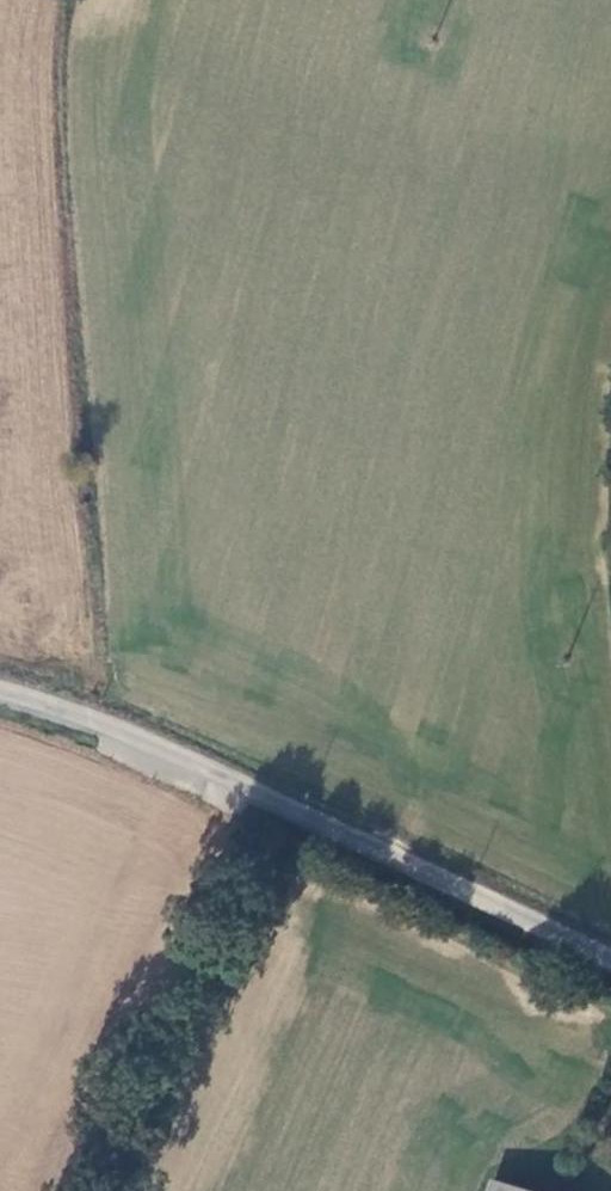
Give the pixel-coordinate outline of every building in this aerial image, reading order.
[(525,1190),(487,1178),(483,1190),(525,1190)]
